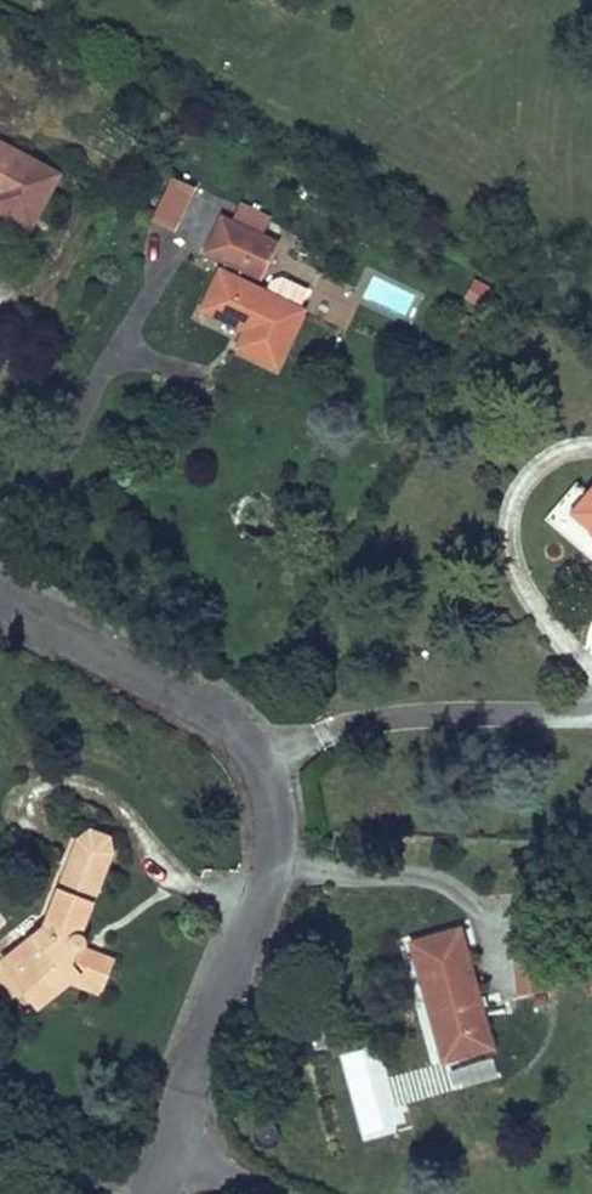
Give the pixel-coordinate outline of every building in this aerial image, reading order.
[(0,153),(0,204),(5,206),(0,215),(0,222),(40,242),(67,187),(0,153)] [(265,230),(272,214),(231,196),(204,255),(262,281),(281,238),(265,230)] [(470,276),(462,298),(482,306),(490,283),(470,276)] [(314,323),(236,283),(215,324),(248,341),(251,336),(261,341),(250,362),(285,381),(314,323)] [(580,493),(548,531),(591,568),(591,504),(580,493)] [(76,868),(45,942),(12,970),(30,993),(48,1015),(75,992),(103,1002),(109,981),(74,967),(79,953),(87,956),(91,948),(91,945),(88,934),(116,856),(113,843),(96,838),(85,846),(79,847),(70,864),(76,868)] [(468,941),(420,954),(451,1067),(499,1055),(468,941)] [(518,996),(559,990),(552,944),(511,950),(518,996)] [(74,967),(109,981),(114,967),(87,956),(79,953),(74,967)] [(30,993),(12,970),(0,979),(0,986),(15,1004),(30,993)] [(339,1054),(363,1140),(404,1129),(380,1043),(339,1054)]
